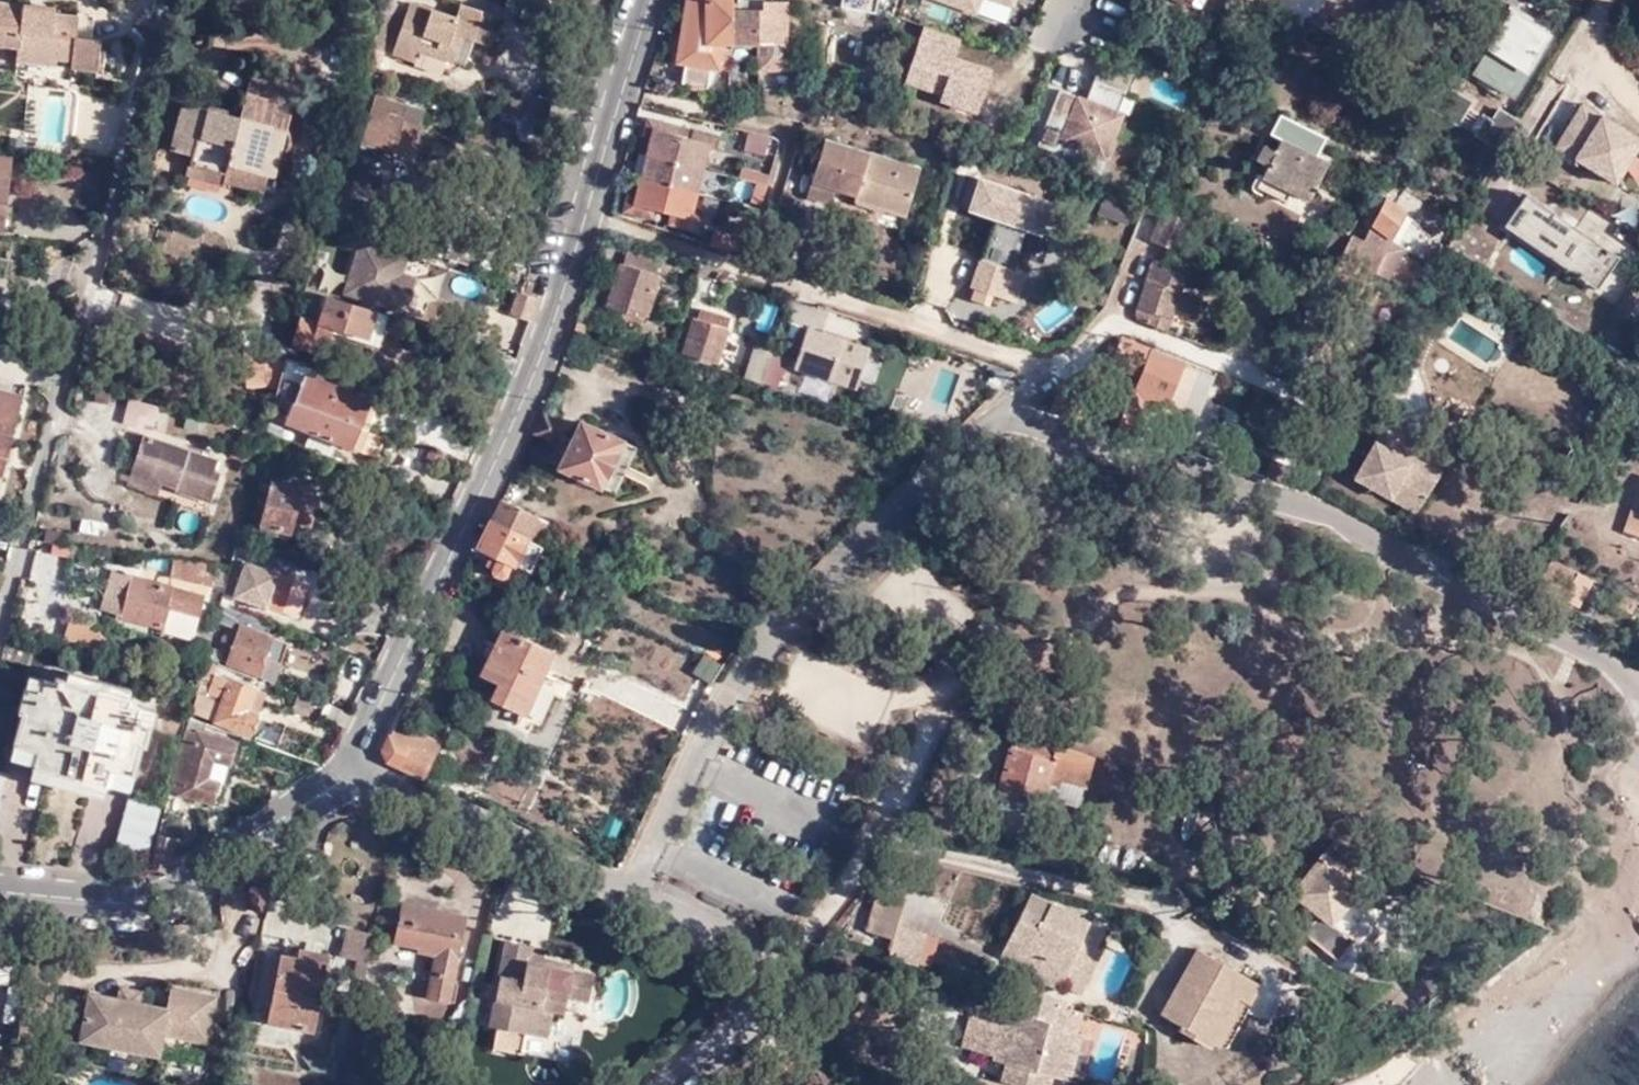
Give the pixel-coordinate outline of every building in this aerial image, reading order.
[(397,3),(386,0),(382,0),(373,32),(373,33),(385,37),(397,3)] [(704,90),(709,69),(716,71),(722,47),(758,48),(758,73),(786,74),(785,6),(762,6),(762,0),(736,1),(735,7),(730,6),(730,0),(685,0),(675,64),(683,65),(679,85),(704,90)] [(977,16),(983,0),(930,0),(977,16)] [(1016,9),(1019,0),(989,0),(1016,9)] [(1190,4),(1201,8),(1204,0),(1191,0),(1190,4)] [(1232,1),(1228,0),(1204,0),(1201,8),(1199,14),(1223,22),(1232,1)] [(456,36),(466,39),(486,46),(495,18),(459,6),(454,19),(409,4),(391,55),(416,63),(442,72),(447,60),(456,37),(456,36)] [(0,6),(0,49),(15,51),(14,65),(52,71),(53,64),(69,67),(69,72),(93,76),(97,48),(72,44),(74,24),(51,20),(52,13),(0,6)] [(1473,74),(1509,96),(1546,35),(1510,13),(1473,74)] [(962,37),(924,26),(904,85),(940,96),(938,104),(978,118),(994,68),(957,57),(962,37)] [(457,64),(466,39),(456,36),(456,37),(447,60),(457,64)] [(278,111),(286,83),(255,74),(243,115),(188,100),(175,147),(196,153),(193,161),(228,171),(226,177),(266,188),(271,173),(276,173),(283,152),(277,150),(284,128),(289,130),(292,115),(278,111)] [(1109,162),(1127,113),(1121,111),(1128,92),(1096,80),(1088,100),(1059,88),(1035,148),(1075,163),(1080,152),(1109,162)] [(300,87),(286,83),(278,111),(292,115),(300,87)] [(1436,92),(1426,108),(1456,125),(1455,126),(1472,136),(1483,119),(1483,117),(1467,107),(1470,103),(1440,85),(1436,92)] [(52,138),(78,136),(76,86),(50,88),(52,138)] [(524,94),(509,89),(500,113),(534,124),(543,98),(524,92),(524,94)] [(359,143),(394,153),(402,123),(418,127),(423,113),(372,97),(359,143)] [(85,131),(123,138),(129,107),(91,100),(85,131)] [(1581,104),(1553,151),(1615,186),(1638,145),(1638,137),(1581,104)] [(1472,136),(1499,153),(1517,124),(1496,112),(1490,122),(1483,119),(1472,136)] [(667,224),(693,230),(697,217),(687,215),(705,152),(714,153),(717,138),(690,131),(687,141),(671,136),(673,127),(644,119),(639,135),(649,138),(631,198),(624,195),(619,211),(648,220),(651,211),(669,216),(667,224)] [(409,157),(418,127),(402,123),(394,153),(409,157)] [(1304,131),(1294,151),(1317,162),(1327,143),(1304,131)] [(1262,182),(1310,205),(1328,168),(1317,162),(1294,151),(1280,143),(1274,155),(1264,150),(1256,166),(1267,171),(1262,182)] [(852,206),(902,223),(918,177),(824,146),(805,202),(828,209),(833,196),(853,202),(852,206)] [(63,151),(61,159),(74,161),(75,153),(63,151)] [(15,193),(22,157),(0,152),(0,210),(4,191),(15,193)] [(225,181),(226,177),(228,171),(193,161),(190,172),(225,181)] [(1016,232),(1024,235),(1029,221),(1039,225),(1048,198),(997,180),(995,188),(968,179),(957,212),(976,219),(981,204),(995,209),(968,290),(1012,305),(1022,277),(1003,270),(1016,232)] [(15,193),(4,191),(0,210),(0,226),(7,228),(15,193)] [(1600,288),(1622,254),(1524,192),(1502,225),(1600,288)] [(1393,240),(1406,214),(1404,213),(1385,198),(1365,242),(1353,236),(1329,283),(1348,293),(1345,300),(1370,313),(1404,249),(1393,240)] [(1160,209),(1147,240),(1176,252),(1189,222),(1160,209)] [(136,219),(119,214),(116,228),(132,232),(136,219)] [(1448,246),(1482,267),(1498,241),(1482,231),(1485,226),(1467,215),(1448,246)] [(1033,239),(1039,225),(1029,221),(1024,235),(1033,239)] [(729,252),(759,262),(764,248),(735,237),(715,231),(710,246),(729,252)] [(408,256),(360,240),(342,295),(404,316),(416,280),(401,275),(408,256)] [(658,278),(655,277),(661,261),(630,251),(607,320),(640,331),(658,278)] [(1154,259),(1150,261),(1144,280),(1135,308),(1133,313),(1133,315),(1133,317),(1133,318),(1136,321),(1137,321),(1167,334),(1175,309),(1181,292),(1186,275),(1163,267),(1164,262),(1154,259)] [(1181,292),(1175,309),(1196,317),(1202,298),(1181,292)] [(1473,297),(1465,293),(1459,301),(1467,306),(1473,297)] [(330,331),(364,343),(373,316),(326,301),(317,326),(300,321),(293,345),(322,355),(330,331)] [(684,351),(715,362),(729,318),(700,308),(697,320),(695,318),(684,351)] [(386,321),(373,316),(364,343),(363,347),(376,352),(386,321)] [(815,374),(828,379),(840,343),(841,340),(820,333),(822,327),(800,319),(798,328),(804,330),(791,369),(796,370),(793,377),(812,383),(815,374)] [(588,326),(577,322),(574,330),(585,333),(588,326)] [(1141,377),(1152,349),(1120,338),(1113,356),(1101,352),(1069,376),(1101,386),(1110,364),(1141,377)] [(854,348),(840,343),(828,379),(841,383),(854,348)] [(1197,367),(1152,349),(1141,377),(1135,390),(1133,390),(1114,432),(1132,438),(1149,401),(1165,407),(1167,403),(1180,408),(1197,367)] [(245,352),(247,371),(263,370),(264,360),(263,351),(245,352)] [(749,380),(760,384),(768,358),(758,355),(749,380)] [(267,388),(278,392),(284,366),(266,360),(264,360),(263,370),(247,371),(247,388),(267,388)] [(301,386),(293,406),(286,424),(360,452),(368,432),(360,429),(371,400),(305,376),(301,386)] [(283,402),(293,406),(301,386),(291,382),(283,402)] [(10,396),(0,395),(0,459),(10,396)] [(156,406),(132,400),(125,424),(150,430),(156,406)] [(572,437),(561,461),(560,462),(614,488),(636,443),(582,417),(572,437)] [(1412,514),(1431,486),(1406,471),(1409,465),(1400,460),(1404,455),(1409,446),(1381,429),(1352,480),(1412,514)] [(140,434),(132,470),(128,487),(158,494),(161,482),(177,486),(175,490),(211,499),(219,468),(213,466),(216,455),(187,447),(140,434)] [(553,457),(561,461),(572,437),(565,434),(553,457)] [(1438,475),(1404,455),(1400,460),(1409,465),(1406,471),(1431,486),(1438,475)] [(257,522),(289,530),(298,492),(259,482),(254,503),(251,503),(245,529),(254,532),(257,522)] [(317,496),(298,492),(289,530),(307,534),(317,496)] [(502,496),(491,519),(526,537),(535,541),(546,518),(502,496)] [(1632,509),(1624,532),(1638,537),(1638,512),(1632,509)] [(83,515),(80,531),(106,536),(109,520),(83,515)] [(526,537),(491,519),(481,543),(497,551),(515,560),(526,537)] [(69,534),(46,534),(44,584),(67,584),(69,534)] [(526,537),(515,560),(532,568),(543,545),(535,541),(526,537)] [(515,560),(497,551),(490,564),(497,567),(495,571),(507,577),(515,560)] [(217,561),(174,557),(170,574),(213,585),(217,561)] [(291,580),(292,578),(245,562),(244,564),(238,562),(230,581),(237,584),(232,595),(250,601),(280,612),(291,580)] [(1565,578),(1569,571),(1550,562),(1532,595),(1559,608),(1564,600),(1579,606),(1592,583),(1577,575),(1574,582),(1565,578)] [(126,589),(131,573),(113,568),(109,584),(126,589)] [(126,589),(120,611),(119,615),(161,626),(167,605),(198,613),(203,596),(131,573),(126,589)] [(307,586),(291,580),(280,612),(296,617),(307,586)] [(250,601),(232,595),(237,584),(230,581),(223,601),(246,610),(250,601)] [(102,606),(120,611),(126,589),(109,584),(102,606)] [(1632,611),(1636,604),(1621,596),(1618,604),(1632,611)] [(220,600),(214,618),(240,629),(228,659),(257,670),(264,655),(279,662),(288,641),(267,632),(270,623),(264,621),(265,617),(246,610),(223,601),(220,600)] [(554,652),(504,627),(482,674),(500,683),(493,699),(524,715),(554,652)] [(0,651),(0,659),(29,666),(34,647),(3,639),(0,651)] [(209,645),(205,656),(206,656),(216,661),(221,650),(209,645)] [(217,672),(221,663),(216,661),(206,656),(190,708),(196,710),(195,713),(201,715),(211,695),(209,694),(210,692),(224,697),(216,721),(250,733),(257,714),(248,710),(256,687),(217,672)] [(16,744),(36,749),(33,765),(105,783),(109,768),(132,773),(140,744),(144,745),(153,710),(131,704),(133,698),(56,678),(54,684),(30,677),(20,712),(24,713),(16,744)] [(266,692),(256,687),(248,710),(257,714),(266,692)] [(320,717),(344,725),(350,713),(326,703),(320,717)] [(206,723),(188,717),(178,749),(181,750),(169,790),(210,801),(216,782),(205,778),(211,759),(229,763),(234,743),(203,735),(206,723)] [(389,761),(423,777),(434,757),(414,746),(420,733),(398,723),(385,750),(387,760),(389,761)] [(1012,734),(1007,750),(1022,753),(1024,746),(1025,745),(1026,739),(1012,734)] [(1025,745),(1024,746),(1052,753),(1054,746),(1026,739),(1025,745)] [(1090,755),(1054,746),(1052,753),(1024,746),(1022,753),(1007,750),(997,788),(1041,798),(1046,781),(1055,784),(1057,775),(1083,780),(1090,755)] [(1076,807),(1083,780),(1057,775),(1055,784),(1046,781),(1041,798),(1076,807)] [(158,804),(128,796),(117,843),(146,851),(158,804)] [(173,839),(157,835),(150,863),(166,866),(173,839)] [(1318,917),(1342,936),(1374,896),(1350,876),(1365,856),(1333,842),(1290,893),(1318,917)] [(1081,945),(1094,953),(1095,950),(1104,933),(1033,895),(1002,954),(1026,967),(1035,952),(1044,957),(1036,972),(1033,977),(1059,990),(1062,984),(1070,969),(1068,968),(1081,945)] [(1342,936),(1352,944),(1383,904),(1374,896),(1342,936)] [(905,905),(876,897),(866,932),(891,939),(885,959),(918,968),(927,934),(899,927),(905,905)] [(418,951),(434,955),(457,959),(465,918),(401,904),(393,942),(419,947),(418,951)] [(1352,944),(1342,936),(1318,917),(1303,936),(1336,963),(1352,944)] [(369,950),(372,934),(346,928),(343,945),(369,950)] [(574,971),(546,965),(544,970),(528,967),(530,960),(532,950),(509,944),(489,1031),(497,1032),(493,1051),(519,1057),(524,1038),(544,1043),(552,1014),(564,1017),(568,1000),(589,1005),(594,981),(574,976),(574,971)] [(1102,953),(1095,950),(1094,953),(1081,945),(1068,968),(1070,969),(1062,984),(1082,996),(1102,953)] [(282,950),(282,956),(297,960),(296,967),(323,973),(325,960),(282,950)] [(1235,998),(1242,1001),(1245,1003),(1256,985),(1195,951),(1160,1015),(1178,1026),(1176,1030),(1207,1047),(1216,1030),(1235,998)] [(1026,967),(1036,972),(1044,957),(1035,952),(1026,967)] [(449,1003),(457,959),(434,955),(425,998),(449,1003)] [(297,960),(282,956),(267,1022),(311,1031),(323,973),(296,967),(297,960)] [(546,965),(530,960),(528,967),(544,970),(546,965)] [(89,994),(80,1041),(159,1056),(164,1034),(207,1042),(216,997),(172,989),(168,1010),(139,1004),(141,992),(121,988),(118,1000),(89,994)] [(1012,993),(1007,1010),(1019,1013),(1024,996),(1012,993)] [(1056,1005),(1024,996),(1019,1013),(1007,1010),(1002,1029),(994,1058),(993,1061),(1008,1065),(1017,1068),(1054,1078),(1066,1032),(1049,1029),(1056,1005)] [(1223,1034),(1242,1001),(1235,998),(1216,1030),(1223,1034)] [(1066,1032),(1073,1010),(1056,1005),(1049,1029),(1066,1032)] [(966,1051),(994,1058),(1002,1029),(974,1022),(966,1051)] [(1079,1037),(1066,1032),(1054,1078),(1067,1081),(1079,1037)] [(297,1062),(238,1052),(236,1064),(295,1074),(297,1062)] [(1008,1065),(1003,1083),(1009,1084),(1013,1084),(1017,1068),(1008,1065)] [(1054,1078),(1017,1068),(1013,1084),(1052,1084),(1054,1078)] [(776,1070),(757,1084),(788,1084),(776,1070)]
